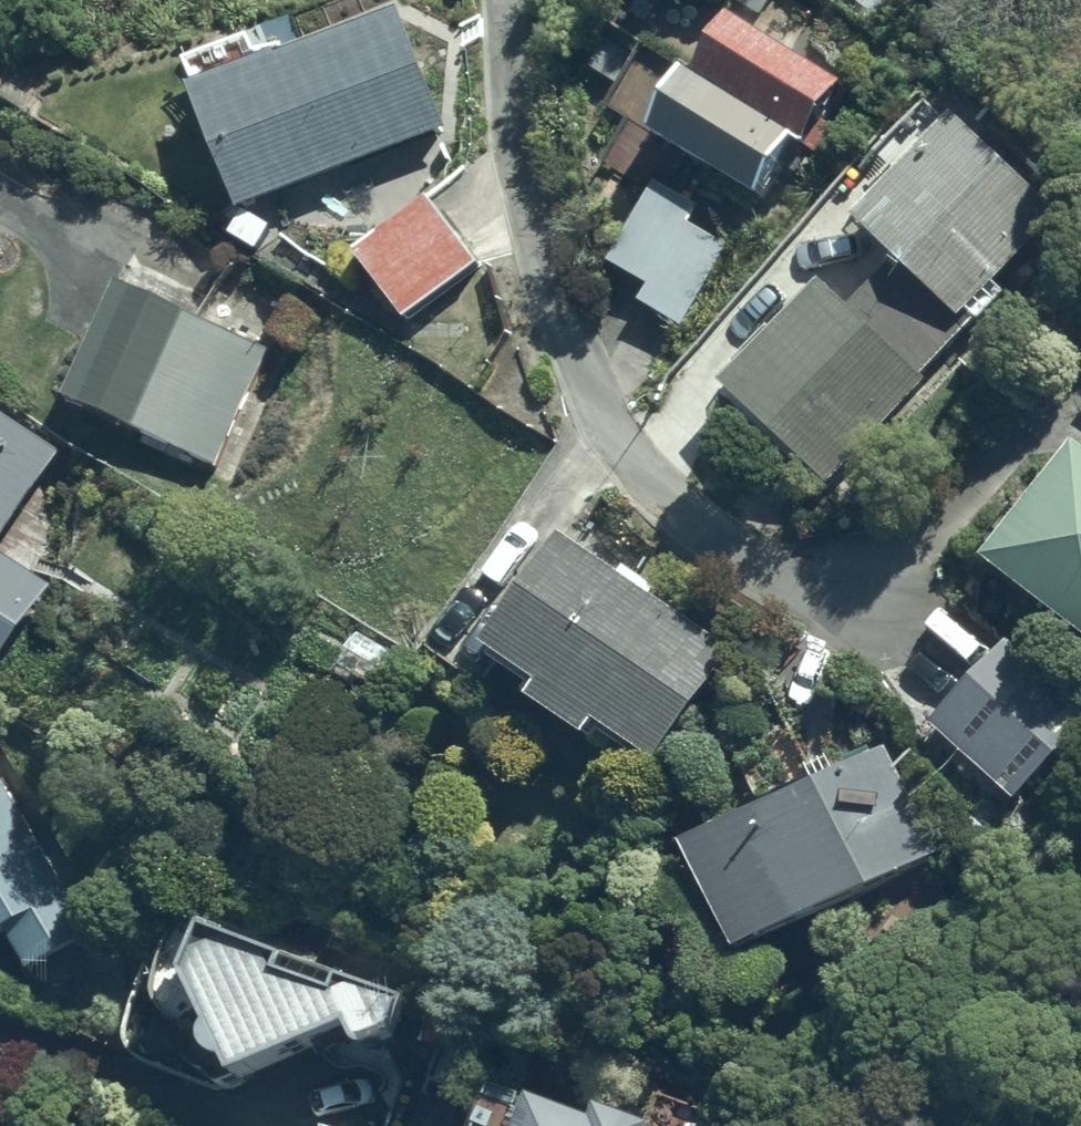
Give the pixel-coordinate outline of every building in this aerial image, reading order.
[(877,16),(889,0),(855,0),(877,16)] [(184,60),(240,209),(450,131),(402,4),(257,58),(249,36),(184,60)] [(848,81),(737,14),(703,69),(688,60),(648,127),(762,197),(798,138),(809,144),(848,81)] [(1063,210),(957,112),(946,124),(928,106),(882,156),(898,171),(858,213),(903,254),(857,303),(827,274),(726,382),(837,484),(929,386),(926,383),(978,327),(965,315),(1063,210)] [(728,246),(689,222),(699,205),(659,181),(611,260),(649,283),(639,299),(680,324),(728,246)] [(410,318),(481,264),(432,200),(361,255),(410,318)] [(223,462),(274,346),(118,278),(68,394),(223,462)] [(59,450),(0,412),(0,542),(59,450)] [(1070,448),(983,565),(1080,638),(1080,456),(1070,448)] [(620,573),(564,531),(485,637),(541,679),(532,691),(589,733),(600,718),(657,760),(734,656),(652,595),(657,589),(625,566),(620,573)] [(48,586),(0,555),(0,660),(48,586)] [(414,660),(360,625),(337,659),(391,695),(414,660)] [(1011,634),(933,718),(1024,801),(1080,739),(1080,698),(1011,634)] [(739,952),(936,861),(885,753),(689,844),(739,952)] [(0,769),(0,932),(6,928),(33,974),(97,936),(0,769)] [(396,1044),(410,999),(179,923),(133,1065),(216,1092),(327,1038),(339,1061),(345,1064),(357,1064),(398,1112),(411,1081),(396,1044)] [(21,1075),(0,1067),(0,1125),(4,1125),(21,1075)] [(661,1120),(608,1100),(604,1109),(550,1089),(546,1097),(505,1082),(488,1125),(659,1125),(661,1120)]
